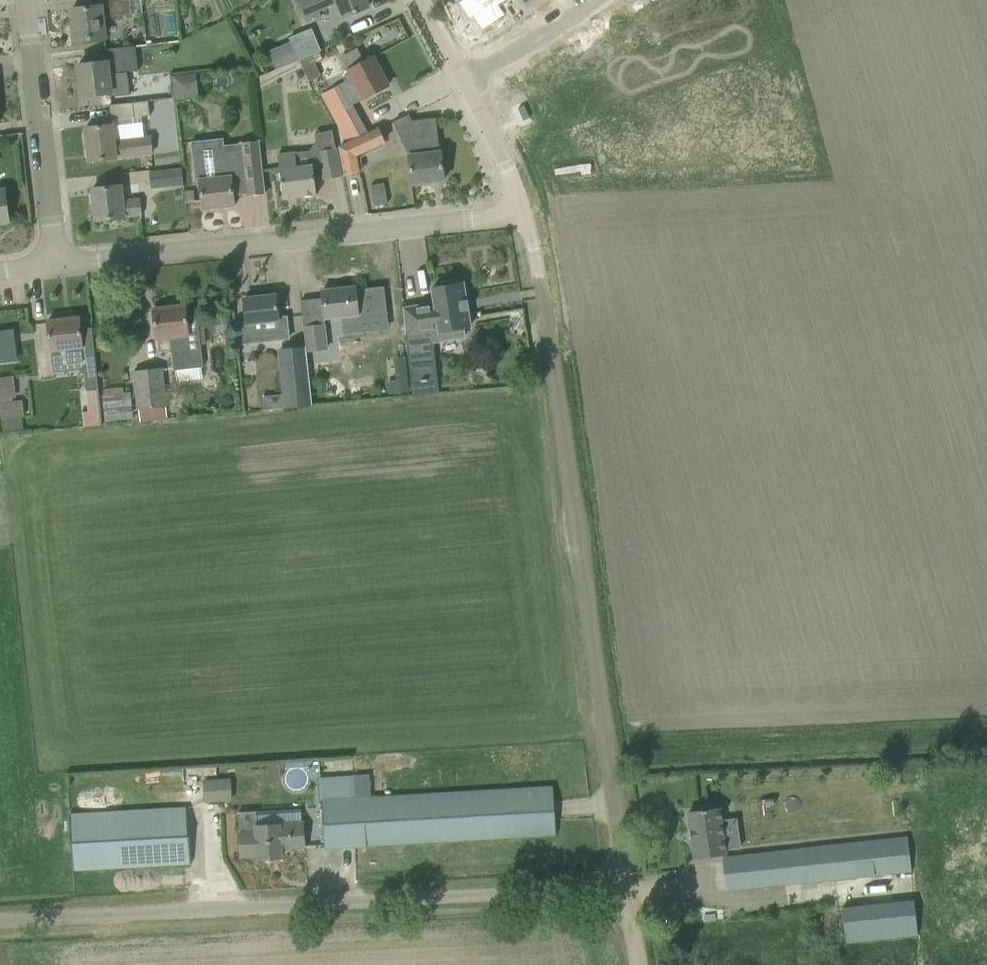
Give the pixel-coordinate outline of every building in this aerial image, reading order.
[(72,9),(75,40),(95,37),(104,36),(102,17),(131,14),(129,0),(99,0),(100,6),(92,7),(72,9)] [(318,13),(336,5),(342,18),(369,7),(366,0),(312,0),(318,13)] [(459,2),(470,19),(474,17),(483,31),(506,15),(500,6),(510,0),(462,0),(459,2)] [(291,42),(269,51),(277,69),(298,60),(299,60),(320,51),(311,30),(289,39),(291,42)] [(98,64),(78,66),(82,96),(102,94),(110,93),(111,96),(129,94),(127,72),(129,72),(138,71),(135,46),(105,49),(107,63),(98,64)] [(339,86),(321,96),(346,141),(364,131),(351,107),(363,100),(370,96),(389,86),(380,69),(383,67),(378,57),(374,59),(373,57),(355,67),(349,71),(350,74),(342,78),(345,83),(339,86)] [(171,97),(196,97),(195,72),(171,73),(171,97)] [(113,105),(109,105),(111,120),(112,120),(143,117),(150,116),(148,101),(133,103),(113,105)] [(414,137),(403,142),(409,156),(413,184),(445,180),(441,152),(440,152),(436,118),(412,121),(414,137)] [(105,126),(86,128),(89,161),(109,159),(152,154),(150,136),(145,137),(114,140),(113,125),(105,126)] [(341,148),(346,175),(359,173),(356,155),(384,142),(378,130),(341,148)] [(224,149),(192,152),(192,153),(196,182),(200,181),(201,189),(203,208),(235,205),(233,185),(232,181),(245,179),(246,189),(264,187),(261,165),(259,141),(241,143),(242,149),(224,151),(224,149)] [(318,151),(324,180),(342,177),(336,147),(318,151)] [(278,155),(283,199),(317,195),(313,165),(297,167),(295,153),(278,155)] [(150,173),(152,189),(183,185),(181,169),(150,173)] [(385,184),(371,186),(375,206),(388,204),(385,184)] [(121,186),(92,189),(96,221),(142,215),(140,198),(122,200),(121,186)] [(9,222),(5,190),(0,191),(0,223),(9,222)] [(435,304),(403,309),(404,317),(409,364),(435,361),(433,342),(464,337),(463,328),(470,327),(468,310),(470,310),(470,309),(469,309),(467,301),(468,301),(468,300),(466,300),(463,283),(458,284),(457,281),(443,283),(443,286),(433,288),(435,304)] [(355,287),(323,290),(325,311),(326,318),(342,316),(342,319),(343,328),(360,326),(359,317),(387,314),(385,303),(384,288),(356,291),(355,287)] [(247,321),(238,322),(240,345),(291,340),(288,316),(278,317),(276,296),(244,299),(247,321)] [(170,336),(174,370),(203,367),(198,316),(187,317),(186,306),(154,309),(157,338),(170,336)] [(50,321),(48,321),(53,366),(83,363),(86,390),(99,389),(92,328),(91,328),(91,329),(81,330),(79,318),(63,320),(62,316),(50,317),(50,321)] [(217,319),(216,325),(220,331),(226,332),(231,329),(232,322),(229,317),(222,316),(217,319)] [(305,346),(306,346),(307,353),(328,350),(325,324),(303,326),(305,346)] [(16,361),(12,330),(0,331),(0,363),(16,361)] [(291,372),(282,373),(287,408),(312,405),(307,353),(306,353),(305,346),(288,348),(291,372)] [(139,410),(140,422),(167,419),(162,369),(134,372),(138,410),(139,410)] [(0,378),(0,398),(16,397),(14,376),(0,378)] [(408,379),(387,382),(388,394),(410,392),(408,379)] [(437,380),(411,383),(413,396),(436,393),(438,393),(437,380)] [(100,390),(105,421),(131,416),(126,385),(100,390)] [(0,403),(2,419),(25,416),(23,400),(0,403)] [(84,412),(85,426),(102,425),(101,411),(89,412),(84,412)] [(352,776),(317,778),(318,802),(322,802),(324,829),(325,848),(557,834),(554,787),(534,788),(353,799),(352,776)] [(229,781),(206,782),(206,800),(230,799),(229,781)] [(71,814),(74,870),(192,863),(189,808),(71,814)] [(689,813),(694,858),(726,854),(720,809),(689,813)] [(259,855),(259,859),(281,858),(281,848),(305,847),(304,821),(257,823),(256,812),(239,813),(241,855),(259,855)] [(744,856),(724,858),(727,890),(747,888),(807,881),(807,883),(911,872),(908,838),(805,849),(744,856)] [(845,944),(917,936),(914,900),(842,908),(845,944)]
